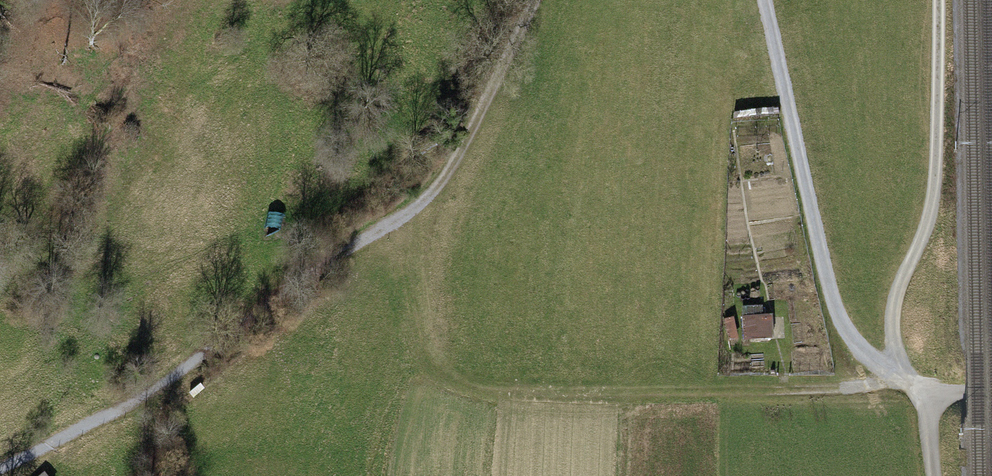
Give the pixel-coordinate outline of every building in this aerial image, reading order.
[(770,315),(744,316),(745,340),(771,339),(770,315)]
